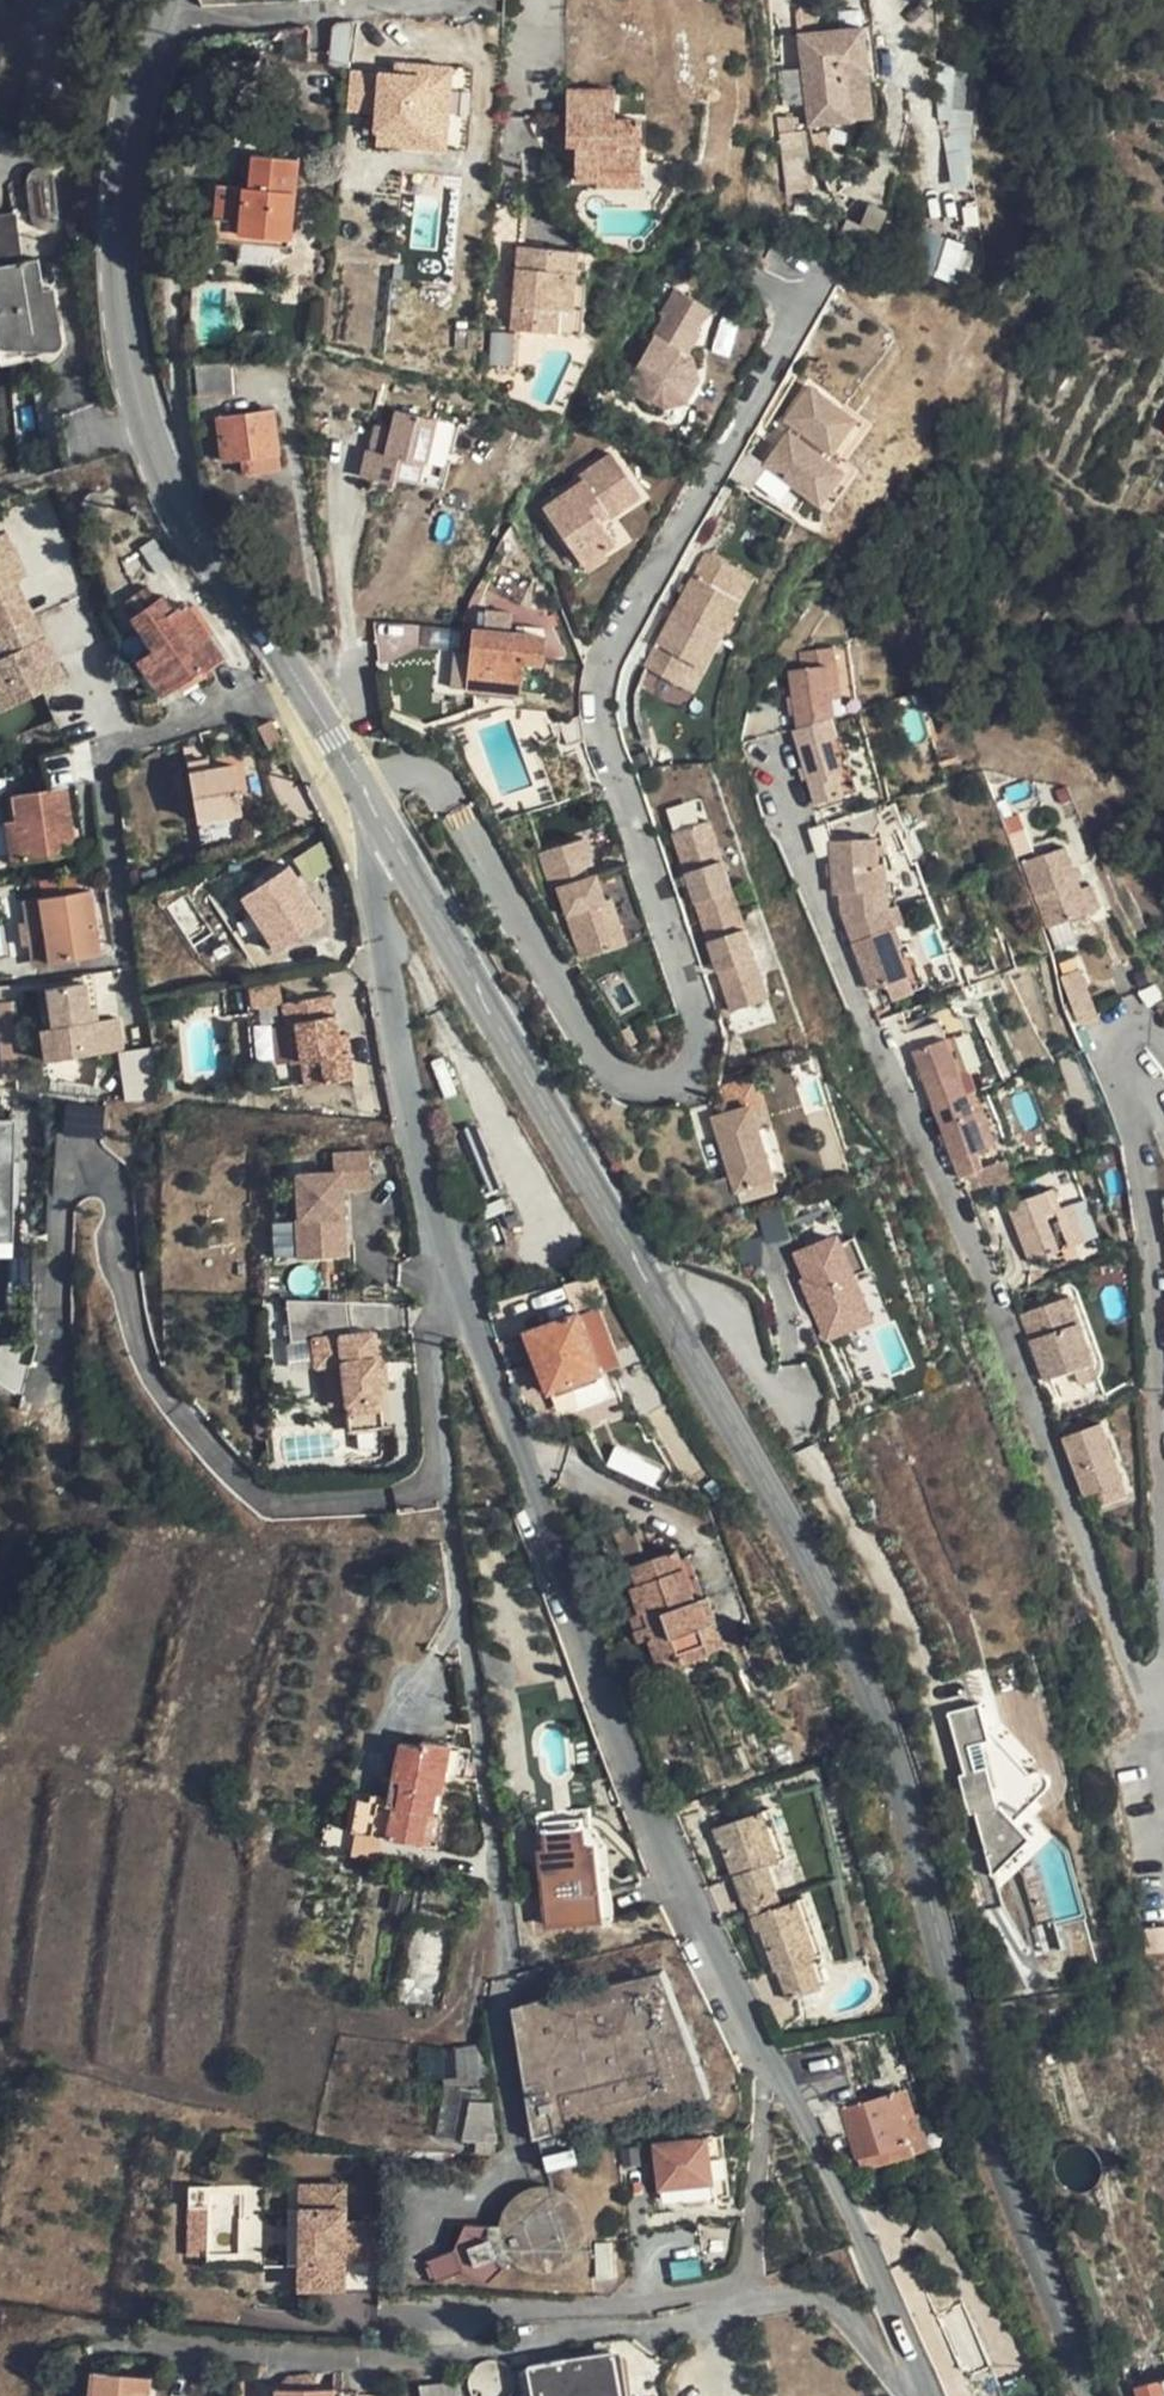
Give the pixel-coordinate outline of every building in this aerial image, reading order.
[(878,23),(813,32),(826,124),(891,116),(878,23)] [(405,75),(371,72),(354,70),(350,111),(383,113),(379,144),(420,148),(421,134),(445,135),(452,71),(415,69),(414,64),(405,63),(405,75)] [(975,184),(972,66),(945,67),(949,185),(975,184)] [(579,85),(577,121),(632,118),(619,118),(619,111),(626,112),(627,88),(579,85)] [(577,121),(576,141),(584,142),(583,158),(581,178),(607,179),(608,165),(651,168),(653,119),(632,118),(577,121)] [(574,158),(583,158),(584,142),(576,141),(574,158)] [(228,201),(216,200),(211,237),(246,241),(247,232),(264,234),(292,238),(301,161),(254,155),(251,188),(229,186),(228,201)] [(218,184),(216,200),(228,201),(229,186),(218,184)] [(0,210),(0,260),(26,257),(20,208),(0,210)] [(957,280),(971,244),(939,232),(925,268),(957,280)] [(291,246),(292,238),(264,234),(263,243),(291,246)] [(524,285),(518,284),(514,327),(576,333),(581,283),(585,252),(523,244),(520,265),(526,267),(524,285)] [(31,347),(65,340),(55,285),(46,286),(40,255),(0,264),(0,298),(12,350),(31,347)] [(513,283),(518,284),(524,285),(526,267),(520,265),(515,265),(513,283)] [(593,284),(581,283),(576,333),(588,335),(593,284)] [(685,365),(693,369),(689,357),(684,355),(695,334),(691,332),(705,309),(672,291),(659,313),(663,317),(624,384),(660,407),(683,402),(697,378),(683,371),(685,365)] [(516,362),(516,331),(494,332),(494,362),(516,362)] [(229,356),(193,355),(196,385),(232,382),(229,356)] [(697,378),(693,369),(685,365),(683,371),(697,378)] [(831,450),(854,416),(807,385),(786,415),(802,427),(795,436),(787,430),(765,462),(792,483),(801,480),(817,493),(827,491),(839,475),(837,465),(820,453),(825,446),(831,450)] [(280,450),(273,408),(218,415),(224,458),(253,454),(280,450)] [(437,418),(397,409),(392,430),(384,428),(377,453),(369,451),(363,476),(394,483),(396,478),(419,483),(424,460),(427,461),(437,418)] [(282,460),(280,450),(253,454),(254,464),(282,460)] [(598,546),(601,550),(612,542),(595,516),(604,509),(607,514),(638,492),(611,451),(579,471),(583,479),(587,485),(578,491),(574,486),(544,507),(578,560),(598,546)] [(583,479),(574,486),(578,491),(587,485),(583,479)] [(1,708),(70,681),(10,530),(0,534),(0,642),(5,654),(0,656),(0,705),(1,708)] [(606,558),(601,550),(598,546),(578,560),(586,571),(606,558)] [(718,608),(739,570),(703,550),(672,607),(721,634),(731,616),(718,608)] [(753,578),(739,570),(718,608),(731,616),(753,578)] [(523,593),(524,579),(508,577),(507,591),(523,593)] [(181,685),(205,671),(226,657),(190,602),(177,609),(168,595),(137,616),(157,649),(141,660),(162,696),(181,685)] [(709,654),(721,634),(672,607),(640,665),(674,685),(695,647),(709,654)] [(475,628),(473,652),(471,686),(519,692),(546,695),(548,662),(542,662),(544,634),(509,630),(510,614),(488,612),(487,628),(475,628)] [(785,650),(787,665),(809,662),(815,696),(829,694),(821,646),(785,650)] [(688,693),(709,654),(695,647),(674,685),(688,693)] [(452,684),(471,686),(473,652),(455,650),(452,684)] [(818,715),(815,696),(809,662),(787,665),(775,666),(784,726),(818,715)] [(205,671),(181,685),(185,692),(209,677),(205,671)] [(559,722),(562,730),(574,732),(576,713),(559,722)] [(585,739),(576,713),(574,732),(562,730),(568,745),(585,739)] [(804,800),(831,790),(826,775),(831,773),(819,734),(824,731),(818,715),(784,726),(780,727),(804,800)] [(290,742),(279,725),(267,732),(277,749),(290,742)] [(830,730),(824,731),(819,734),(831,773),(826,775),(831,790),(847,785),(830,730)] [(212,818),(244,812),(235,766),(211,772),(209,761),(203,762),(212,818)] [(201,820),(212,818),(203,762),(190,764),(201,820)] [(73,854),(64,790),(2,800),(9,863),(73,854)] [(246,826),(244,812),(212,818),(213,827),(222,825),(222,830),(246,826)] [(202,829),(213,827),(212,818),(201,820),(202,829)] [(706,818),(697,821),(706,843),(714,840),(706,818)] [(706,843),(697,821),(669,829),(699,917),(737,904),(714,840),(706,843)] [(830,907),(834,919),(875,904),(883,901),(864,902),(862,835),(816,835),(817,887),(829,887),(830,907)] [(869,835),(862,835),(864,902),(883,901),(882,861),(869,835)] [(566,872),(577,868),(587,864),(578,840),(536,856),(549,892),(556,890),(582,959),(617,946),(646,1023),(679,1011),(624,863),(580,880),(572,884),(566,872)] [(1034,926),(1076,911),(1066,883),(1052,842),(1008,858),(1034,926)] [(325,923),(289,868),(245,896),(281,952),(325,923)] [(580,880),(577,868),(566,872),(572,884),(580,880)] [(1079,879),(1066,883),(1076,911),(1090,907),(1079,879)] [(99,958),(88,893),(37,901),(46,965),(99,958)] [(890,920),(883,901),(875,904),(882,923),(890,920)] [(733,1008),(761,997),(753,975),(761,972),(737,904),(699,917),(733,1008)] [(895,972),(885,943),(878,924),(882,923),(875,904),(834,919),(859,985),(875,979),(895,972)] [(896,940),(885,943),(895,972),(875,979),(880,993),(911,981),(896,940)] [(1067,967),(1050,973),(1067,1021),(1084,1014),(1067,967)] [(770,995),(761,972),(753,975),(761,997),(770,995)] [(89,1023),(86,1010),(83,986),(46,990),(54,1060),(123,1052),(119,1019),(95,1023),(89,1023)] [(41,1062),(54,1060),(46,990),(34,991),(41,1062)] [(354,1078),(350,1052),(344,1054),(341,1033),(338,1013),(334,1015),(330,994),(282,1004),(286,1025),(296,1023),(302,1061),(306,1087),(354,1078)] [(94,1010),(86,1010),(89,1023),(95,1023),(94,1010)] [(895,1032),(902,1048),(934,1036),(928,1018),(895,1032)] [(293,1063),(302,1061),(296,1023),(286,1025),(293,1063)] [(347,1032),(341,1033),(344,1054),(350,1052),(347,1032)] [(956,1091),(934,1036),(902,1048),(924,1104),(956,1091)] [(125,1047),(126,1099),(160,1098),(158,1046),(125,1047)] [(978,1146),(963,1109),(956,1091),(924,1104),(955,1177),(975,1170),(969,1150),(978,1146)] [(779,1178),(762,1130),(755,1105),(718,1117),(737,1176),(717,1182),(730,1219),(750,1213),(743,1190),(779,1178)] [(974,1106),(963,1109),(978,1146),(988,1142),(974,1106)] [(19,1115),(0,1115),(0,1241),(20,1241),(19,1115)] [(776,1125),(762,1130),(779,1178),(792,1174),(776,1125)] [(346,1256),(348,1189),(376,1190),(377,1153),(341,1152),(341,1170),(304,1169),(302,1214),(308,1215),(307,1255),(346,1256)] [(1073,1239),(1058,1200),(1053,1202),(1046,1185),(1001,1202),(1023,1258),(1073,1239)] [(1067,1196),(1058,1200),(1073,1239),(1082,1235),(1067,1196)] [(302,1214),(300,1214),(298,1254),(307,1255),(308,1215),(302,1214)] [(843,1230),(790,1252),(828,1342),(881,1319),(843,1230)] [(1060,1296),(1015,1313),(1039,1380),(1065,1371),(1085,1364),(1060,1296)] [(343,1304),(283,1301),(288,1347),(311,1344),(314,1370),(322,1369),(340,1366),(345,1407),(349,1435),(382,1430),(377,1389),(374,1365),(371,1334),(347,1337),(343,1304)] [(580,1311),(525,1330),(548,1392),(602,1374),(580,1311)] [(383,1364),(374,1365),(377,1389),(386,1388),(383,1364)] [(1085,1364),(1065,1371),(1070,1384),(1090,1378),(1085,1364)] [(340,1366),(322,1369),(327,1409),(345,1407),(340,1366)] [(1081,1493),(1119,1480),(1097,1422),(1059,1436),(1081,1493)] [(1125,1496),(1119,1480),(1081,1493),(1087,1510),(1125,1496)] [(612,1531),(625,1568),(648,1559),(634,1523),(612,1531)] [(646,1626),(634,1630),(632,1632),(636,1642),(649,1638),(664,1677),(685,1671),(683,1662),(709,1653),(710,1650),(724,1645),(706,1598),(696,1601),(676,1550),(648,1559),(625,1568),(641,1613),(646,1626)] [(630,1617),(634,1630),(646,1626),(641,1613),(630,1617)] [(983,1701),(951,1710),(964,1760),(972,1770),(965,1777),(970,1783),(995,1878),(1013,1873),(1057,1836),(1043,1819),(1038,1798),(1083,1760),(1032,1773),(988,1721),(983,1701)] [(437,1790),(441,1791),(449,1743),(425,1738),(423,1745),(401,1741),(395,1778),(401,1780),(396,1805),(390,1836),(432,1844),(437,1815),(433,1815),(437,1790)] [(393,1779),(390,1796),(389,1803),(396,1805),(401,1780),(395,1778),(393,1779)] [(446,1792),(441,1791),(437,1790),(433,1815),(437,1815),(442,1816),(446,1792)] [(390,1836),(396,1805),(389,1803),(390,1796),(374,1793),(373,1800),(360,1797),(353,1829),(390,1836)] [(596,1822),(594,1807),(542,1811),(543,1826),(596,1822)] [(767,1807),(759,1809),(777,1862),(786,1859),(767,1807)] [(777,1862),(759,1809),(710,1825),(715,1844),(719,1844),(730,1878),(734,1878),(743,1906),(774,1896),(765,1866),(777,1862)] [(451,1818),(442,1816),(437,1815),(432,1844),(447,1847),(451,1818)] [(617,1930),(611,1855),(599,1835),(598,1827),(545,1831),(547,1859),(553,1859),(552,1838),(590,1835),(591,1856),(600,1855),(606,1931),(617,1930)] [(606,1931),(600,1855),(591,1856),(590,1835),(552,1838),(553,1859),(547,1859),(552,1934),(606,1931)] [(804,1898),(794,1901),(814,1959),(824,1955),(804,1898)] [(814,1959),(794,1901),(752,1916),(757,1931),(760,1931),(774,1972),(779,1970),(788,2001),(818,1991),(809,1961),(814,1959)] [(635,1943),(668,1933),(662,1913),(629,1923),(635,1943)] [(1144,1928),(1146,1952),(1163,1951),(1163,1926),(1144,1928)] [(665,1970),(531,2003),(550,2142),(572,2142),(577,2156),(586,2154),(581,2130),(712,2097),(665,1970)] [(588,2164),(586,2154),(577,2156),(572,2142),(550,2142),(531,2003),(515,2007),(535,2140),(544,2138),(550,2172),(588,2164)] [(500,2142),(490,2076),(474,2077),(465,2139),(500,2142)] [(895,2094),(843,2110),(849,2134),(858,2161),(911,2144),(908,2136),(895,2094)] [(841,2110),(812,2118),(825,2141),(849,2134),(843,2110),(841,2110)] [(921,2132),(908,2136),(911,2144),(914,2154),(926,2150),(921,2132)] [(654,2144),(659,2189),(712,2183),(707,2137),(654,2144)] [(203,2248),(204,2189),(205,2180),(186,2180),(185,2248),(203,2248)] [(296,2286),(340,2287),(341,2257),(342,2219),(342,2182),(317,2181),(317,2204),(297,2204),(296,2260),(296,2286)] [(298,2181),(297,2204),(317,2204),(317,2181),(298,2181)] [(712,2183),(659,2189),(661,2205),(681,2203),(682,2211),(715,2207),(712,2183)] [(452,2251),(427,2260),(434,2281),(461,2272),(487,2283),(514,2259),(529,2268),(540,2270),(548,2270),(557,2268),(567,2262),(575,2254),(581,2244),(584,2233),(584,2221),(581,2212),(577,2205),(571,2198),(565,2193),(550,2187),(538,2187),(530,2188),(522,2192),(514,2197),(507,2206),(503,2214),(501,2227),(464,2224),(452,2251)] [(296,2260),(297,2204),(285,2204),(284,2260),(296,2260)] [(341,2257),(358,2258),(358,2220),(342,2219),(341,2257)] [(378,2258),(379,2220),(358,2220),(358,2258),(378,2258)] [(608,2243),(593,2245),(597,2281),(612,2279),(608,2243)] [(972,2361),(979,2395),(1013,2395),(1004,2355),(972,2361)] [(538,2363),(544,2395),(616,2395),(610,2360),(561,2368),(561,2360),(538,2363)] [(151,2377),(94,2371),(91,2395),(149,2395),(151,2377)] [(1133,2389),(1135,2395),(1163,2395),(1163,2380),(1133,2389)] [(423,2385),(424,2395),(463,2395),(462,2383),(423,2385)]
